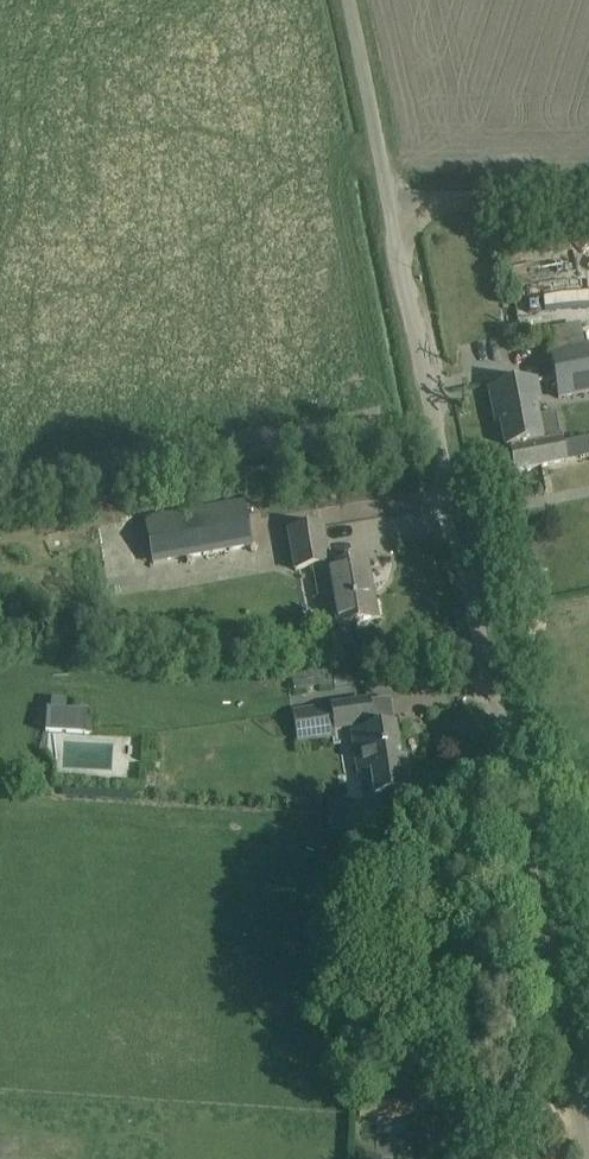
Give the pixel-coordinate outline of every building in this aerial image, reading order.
[(550,356),(557,398),(578,394),(580,405),(588,403),(588,349),(550,356)] [(515,471),(538,467),(566,461),(561,435),(559,435),(555,414),(536,418),(529,383),(491,390),(496,412),(500,411),(507,447),(510,446),(515,471)] [(252,548),(244,499),(143,518),(152,565),(252,548)] [(338,625),(376,619),(372,595),(366,564),(366,563),(329,569),(322,527),(289,533),(291,548),(290,548),(290,550),(292,550),(295,570),(313,567),(318,596),(333,593),(338,625)] [(332,686),(329,670),(292,676),(294,692),(332,686)] [(368,700),(330,706),(334,730),(372,724),(368,700)] [(46,711),(45,733),(84,735),(84,732),(94,732),(95,723),(85,722),(86,714),(64,712),(65,702),(50,701),(49,711),(46,711)] [(370,770),(374,796),(386,794),(410,790),(407,770),(401,770),(395,728),(363,733),(360,733),(351,735),(353,751),(356,772),(370,770)] [(358,802),(358,816),(380,818),(381,803),(358,802)]
